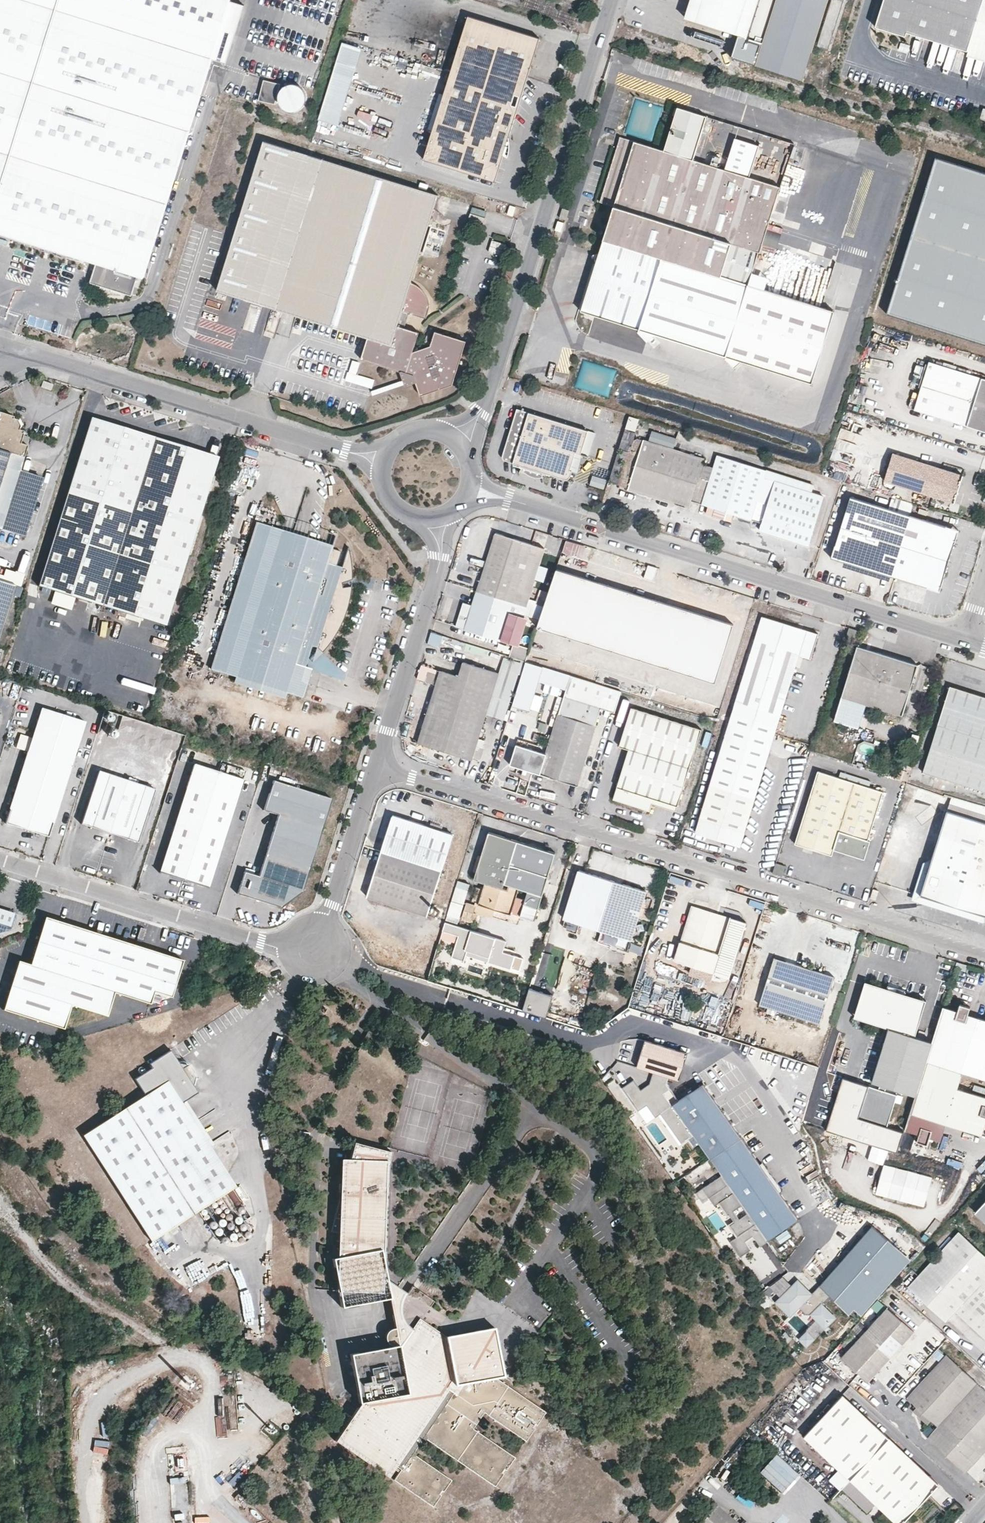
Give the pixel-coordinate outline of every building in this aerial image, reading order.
[(96,265),(90,283),(131,295),(136,278),(144,280),(213,59),(231,2),(231,0),(0,0),(0,235),(96,265)] [(830,0),(691,0),(684,19),(744,38),(746,34),(763,40),(754,66),(804,82),(830,0)] [(817,46),(830,49),(846,0),(832,0),(817,46)] [(875,26),(905,36),(907,30),(984,55),(984,0),(883,0),(875,26)] [(244,6),(231,2),(213,59),(225,64),(244,6)] [(536,38),(462,14),(417,157),(493,181),(536,38)] [(364,46),(344,40),(321,116),(341,121),(364,46)] [(275,106),(280,85),(263,81),(258,102),(275,106)] [(307,102),(307,97),(306,92),(303,88),(299,85),(294,84),(289,84),(284,86),(280,89),(278,94),(277,99),(278,104),(280,108),(284,111),(288,114),(293,114),(298,113),(302,110),(305,107),(307,102)] [(835,308),(751,283),(793,151),(761,140),(760,144),(736,137),(726,168),(691,157),(705,114),(676,105),(663,148),(620,136),(600,202),(614,206),(584,310),(642,328),(641,330),(650,340),(656,332),(728,354),(727,356),(736,366),(742,358),(813,380),(835,308)] [(404,327),(408,313),(426,319),(430,307),(428,297),(424,291),(419,287),(410,282),(437,195),(264,141),(218,289),(367,337),(361,358),(400,370),(404,384),(414,382),(417,396),(451,389),(463,345),(433,335),(428,349),(417,351),(413,347),(418,332),(404,327)] [(887,312),(984,343),(984,174),(935,158),(887,312)] [(776,241),(790,246),(794,234),(780,229),(776,241)] [(493,239),(489,250),(501,255),(505,244),(493,239)] [(356,374),(359,362),(351,360),(346,381),(373,387),(374,378),(356,374)] [(927,368),(921,385),(914,409),(984,431),(984,379),(929,361),(927,368)] [(921,385),(927,368),(917,365),(912,382),(921,385)] [(579,452),(583,453),(590,430),(520,409),(504,459),(522,464),(525,468),(529,472),(534,475),(538,477),(545,477),(548,472),(572,480),(576,470),(573,469),(579,452)] [(23,539),(41,480),(18,473),(4,469),(9,454),(22,458),(26,446),(19,444),(22,432),(18,431),(19,428),(15,422),(11,421),(12,418),(0,415),(0,532),(23,539)] [(625,428),(636,431),(640,418),(629,415),(625,428)] [(84,441),(87,442),(94,421),(154,440),(154,437),(92,418),(84,441)] [(154,440),(94,421),(87,442),(84,441),(39,586),(165,625),(210,481),(178,471),(186,447),(154,437),(154,440)] [(625,429),(619,447),(630,451),(636,433),(625,429)] [(598,433),(590,430),(583,453),(591,456),(598,433)] [(630,489),(660,497),(674,449),(675,445),(672,444),(673,442),(653,436),(651,443),(637,438),(633,450),(641,453),(630,489)] [(186,447),(178,471),(210,481),(218,457),(186,447)] [(674,449),(660,497),(692,507),(694,500),(697,489),(709,492),(716,469),(704,465),(706,459),(674,449)] [(893,453),(884,480),(954,503),(963,477),(941,469),(893,453)] [(18,473),(22,458),(9,454),(4,469),(18,473)] [(768,469),(721,455),(716,469),(709,492),(697,489),(694,500),(711,505),(709,512),(733,519),(735,512),(753,517),(764,483),(768,469)] [(764,483),(753,517),(763,521),(761,528),(811,543),(826,494),(776,480),(774,486),(764,483)] [(843,563),(927,590),(930,585),(933,582),(938,581),(942,582),(954,544),(949,540),(946,537),(946,532),(946,528),(851,498),(835,548),(840,550),(843,553),(844,556),(845,559),(843,563)] [(300,679),(305,665),(311,643),(315,645),(321,650),(327,642),(340,620),(346,605),(350,582),(350,570),(346,546),(339,567),(334,565),(338,550),(330,547),(331,544),(257,521),(211,669),(239,677),(302,697),(306,681),(300,679)] [(958,531),(946,528),(946,532),(946,537),(949,540),(954,544),(958,531)] [(456,627),(513,645),(518,631),(522,633),(526,621),(523,620),(524,618),(522,617),(523,614),(539,619),(543,606),(527,601),(544,548),(496,533),(473,606),(467,604),(462,606),(456,627)] [(840,550),(835,548),(831,559),(843,563),(845,559),(844,556),(843,553),(840,550)] [(732,626),(555,571),(537,628),(714,684),(732,626)] [(930,585),(927,590),(939,593),(942,582),(938,581),(933,582),(930,585)] [(0,583),(0,628),(12,587),(0,583)] [(763,614),(696,830),(740,844),(799,653),(810,656),(818,631),(763,614)] [(443,636),(431,632),(428,644),(439,647),(443,636)] [(857,645),(834,719),(859,727),(867,703),(901,714),(917,663),(857,645)] [(513,646),(509,657),(524,662),(527,650),(513,646)] [(458,674),(440,668),(417,741),(481,760),(485,746),(483,745),(485,740),(477,737),(480,730),(494,736),(518,662),(503,657),(498,671),(463,660),(458,674)] [(543,668),(525,662),(511,710),(516,712),(517,708),(529,711),(530,709),(539,712),(543,697),(535,695),(539,683),(543,668)] [(311,666),(305,665),(300,679),(306,681),(311,666)] [(565,691),(570,676),(543,668),(539,683),(565,691)] [(435,672),(427,670),(423,680),(432,683),(435,672)] [(615,715),(623,692),(570,676),(565,691),(563,699),(557,716),(557,715),(553,727),(546,749),(545,754),(515,745),(508,767),(577,788),(601,711),(615,715)] [(325,705),(302,697),(239,677),(227,714),(313,742),(325,705)] [(950,685),(924,770),(984,789),(984,695),(950,685)] [(557,716),(563,699),(558,697),(548,726),(553,727),(557,715),(557,716)] [(649,808),(651,802),(654,795),(677,803),(701,726),(632,706),(619,744),(629,747),(613,796),(649,808)] [(7,826),(50,839),(86,724),(43,711),(7,826)] [(547,725),(540,723),(538,731),(545,733),(547,725)] [(23,750),(27,736),(19,733),(15,748),(23,750)] [(517,739),(515,745),(545,754),(546,749),(517,739)] [(240,780),(193,765),(161,870),(207,884),(240,780)] [(839,776),(818,770),(796,843),(832,854),(834,848),(864,857),(870,839),(867,838),(882,789),(867,784),(868,778),(840,770),(839,776)] [(82,827),(139,845),(156,792),(100,773),(82,827)] [(329,801),(274,782),(266,809),(278,816),(258,879),(247,877),(241,898),(278,910),(301,890),(329,801)] [(654,795),(651,802),(675,809),(677,803),(654,795)] [(984,924),(984,808),(951,798),(931,861),(923,864),(911,901),(984,924)] [(452,833),(393,815),(368,896),(427,916),(452,833)] [(536,918),(556,850),(543,846),(538,852),(530,850),(528,842),(489,830),(474,878),(486,881),(484,887),(477,886),(473,899),(477,900),(475,904),(468,902),(463,917),(474,920),(477,910),(480,903),(495,907),(512,912),(512,910),(513,908),(516,909),(515,911),(536,918)] [(543,846),(528,842),(530,850),(538,852),(543,846)] [(785,864),(776,861),(773,871),(782,874),(785,864)] [(580,867),(565,917),(616,932),(612,944),(628,949),(647,888),(580,867)] [(448,908),(459,912),(469,882),(457,878),(448,908)] [(493,915),(495,907),(480,903),(477,910),(493,915)] [(677,939),(681,940),(692,904),(688,903),(677,939)] [(729,976),(746,921),(692,904),(681,940),(675,959),(692,964),(690,971),(711,978),(713,971),(729,976)] [(448,908),(445,918),(456,921),(459,912),(448,908)] [(12,928),(16,915),(0,910),(0,934),(12,928)] [(181,960),(43,917),(29,965),(16,961),(2,1011),(62,1029),(69,1006),(105,1017),(113,993),(149,1004),(152,992),(170,997),(181,960)] [(444,920),(441,929),(457,933),(450,956),(463,960),(465,954),(514,969),(518,955),(507,952),(511,941),(444,920)] [(776,956),(761,1002),(773,1006),(821,1022),(836,975),(776,956)] [(969,963),(958,959),(956,966),(967,970),(969,963)] [(863,1017),(873,985),(864,982),(854,1014),(863,1017)] [(885,1085),(916,1095),(933,1039),(913,1033),(923,1001),(902,994),(904,989),(887,983),(885,989),(873,985),(863,1017),(889,1025),(871,1080),(879,1083),(878,1087),(868,1084),(858,1116),(886,1125),(896,1093),(884,1089),(885,1085)] [(529,986),(522,1008),(545,1015),(552,993),(529,986)] [(944,1005),(933,1039),(916,1095),(906,1128),(920,1132),(917,1140),(927,1143),(929,1135),(941,1138),(946,1122),(981,1132),(984,1122),(984,1094),(958,1086),(963,1069),(984,1076),(984,1017),(968,1012),(970,1004),(959,1001),(957,1009),(944,1005)] [(773,1006),(761,1002),(760,1007),(771,1010),(773,1006)] [(382,1035),(369,1029),(364,1040),(376,1046),(382,1035)] [(688,1051),(645,1037),(636,1063),(654,1069),(669,1074),(680,1077),(688,1051)] [(146,1094),(83,1133),(149,1240),(234,1187),(182,1102),(198,1092),(194,1085),(196,1077),(191,1076),(187,1069),(188,1065),(180,1063),(172,1050),(150,1063),(153,1067),(135,1078),(146,1094)] [(667,1082),(669,1074),(654,1069),(650,1083),(641,1090),(633,1079),(621,1087),(637,1110),(647,1103),(656,1115),(661,1112),(682,1142),(692,1135),(671,1104),(679,1099),(667,1082)] [(692,1135),(709,1158),(739,1137),(702,1083),(679,1099),(671,1104),(692,1135)] [(869,1142),(884,1144),(885,1131),(871,1129),(869,1142)] [(310,1131),(300,1130),(298,1142),(308,1144),(310,1131)] [(760,1164),(740,1136),(739,1137),(709,1158),(721,1174),(695,1192),(698,1197),(705,1192),(714,1205),(719,1201),(727,1214),(728,1213),(733,1221),(729,1224),(737,1235),(729,1241),(739,1256),(750,1248),(744,1241),(752,1235),(759,1246),(798,1218),(778,1190),(780,1189),(761,1162),(760,1164)] [(354,1142),(350,1159),(339,1203),(332,1231),(339,1234),(336,1290),(339,1291),(341,1307),(389,1298),(386,1281),(382,1260),(387,1165),(390,1153),(354,1142)] [(339,1203),(350,1159),(341,1158),(339,1203)] [(885,1164),(876,1192),(924,1206),(932,1178),(885,1164)] [(975,1210),(984,1219),(984,1199),(975,1210)] [(180,1223),(195,1247),(207,1240),(193,1216),(180,1223)] [(829,1295),(850,1313),(853,1309),(862,1316),(913,1260),(873,1224),(818,1285),(829,1295)] [(776,1237),(780,1244),(791,1237),(787,1230),(776,1237)] [(961,1231),(910,1287),(946,1320),(953,1312),(984,1341),(984,1253),(961,1231)] [(406,1295),(386,1281),(389,1298),(392,1314),(406,1295)] [(811,1314),(825,1327),(835,1316),(821,1304),(829,1295),(818,1285),(810,1293),(808,1295),(803,1290),(805,1289),(796,1281),(776,1303),(790,1316),(798,1307),(806,1314),(811,1314)] [(413,1285),(406,1295),(392,1314),(394,1327),(390,1328),(387,1334),(388,1340),(392,1343),(399,1344),(400,1353),(351,1363),(358,1402),(360,1403),(344,1427),(399,1466),(403,1469),(396,1481),(435,1507),(443,1496),(440,1494),(443,1490),(446,1491),(454,1480),(414,1454),(425,1437),(496,1488),(505,1474),(502,1472),(504,1469),(508,1471),(517,1458),(474,1429),(485,1413),(527,1442),(536,1429),(533,1427),(535,1424),(538,1426),(547,1412),(498,1378),(503,1376),(494,1327),(446,1336),(421,1319),(434,1301),(413,1285)] [(869,1382),(914,1332),(888,1309),(867,1332),(860,1326),(851,1337),(858,1343),(843,1359),(869,1382)] [(812,1338),(806,1332),(799,1339),(806,1345),(812,1338)] [(400,1353),(399,1344),(350,1354),(351,1363),(400,1353)] [(917,1408),(931,1421),(937,1427),(928,1437),(964,1470),(984,1448),(984,1390),(947,1356),(908,1399),(917,1408)] [(806,1433),(901,1522),(940,1484),(844,1392),(806,1433)] [(931,1421),(917,1408),(914,1413),(927,1425),(931,1421)] [(283,1414),(276,1422),(285,1430),(292,1421),(283,1414)] [(391,1477),(399,1466),(344,1427),(336,1438),(391,1477)] [(784,1489),(797,1475),(774,1454),(761,1468),(784,1489)] [(238,1486),(242,1474),(234,1471),(230,1484),(238,1486)] [(918,1517),(924,1522),(935,1522),(944,1513),(932,1502),(918,1517)] [(701,1522),(736,1522),(715,1506),(701,1522)] [(253,1507),(248,1512),(257,1521),(262,1517),(253,1507)]
